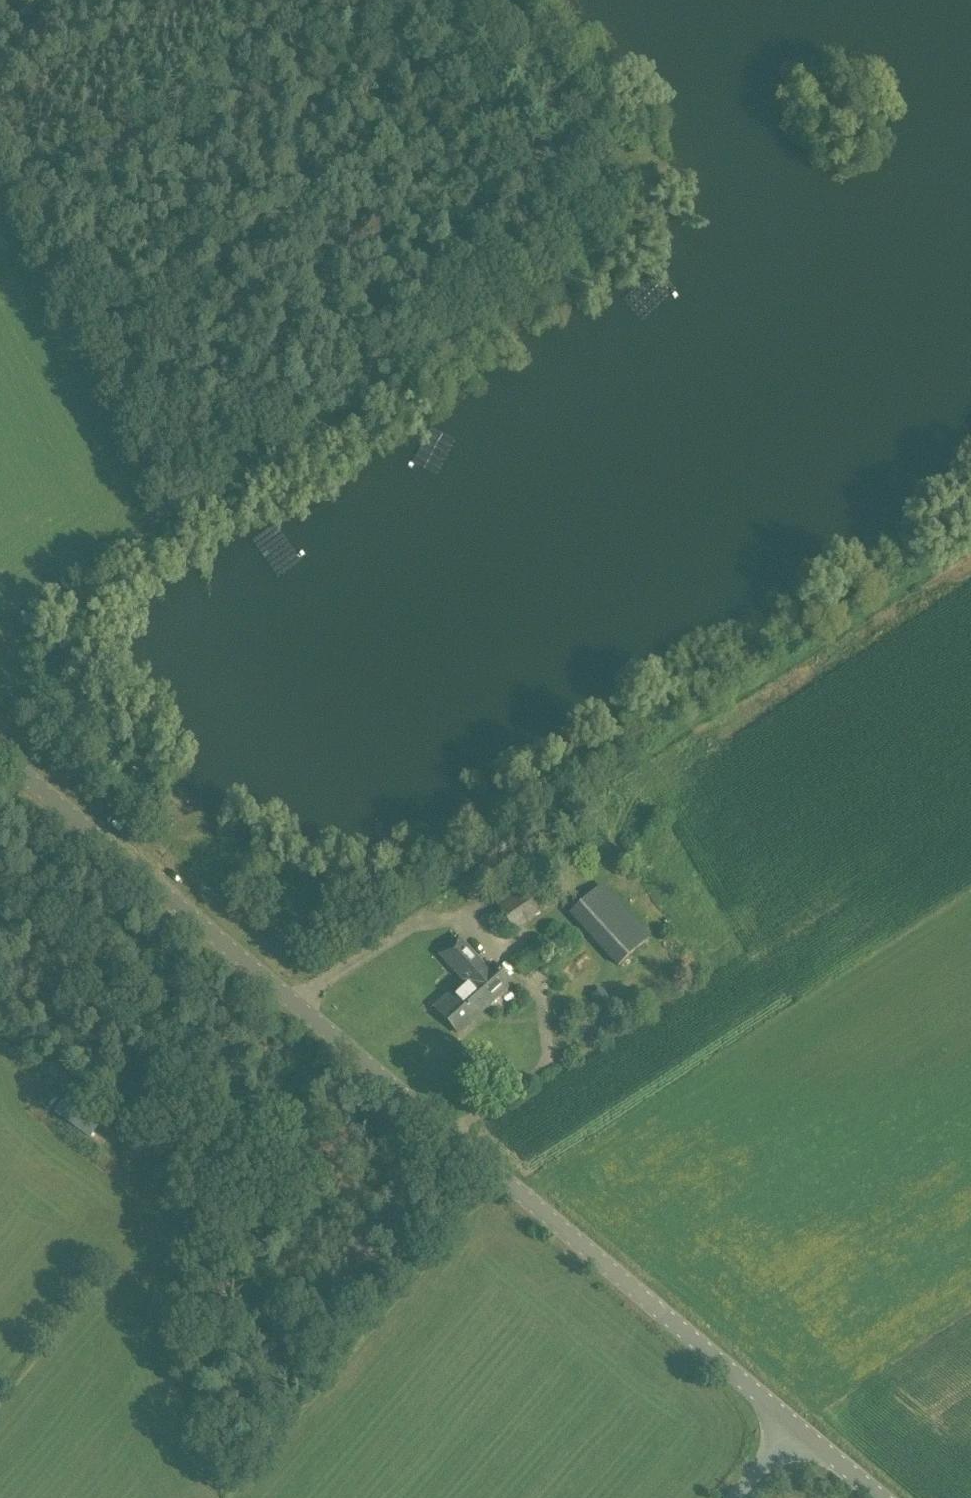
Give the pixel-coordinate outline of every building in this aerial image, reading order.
[(618,968),(650,938),(602,885),(570,915),(618,968)] [(538,897),(514,911),(523,926),(547,911),(538,897)] [(486,968),(459,939),(440,956),(464,981),(435,1008),(459,1035),(512,985),(492,963),(486,968)] [(104,1120),(68,1095),(54,1115),(90,1141),(104,1120)]
